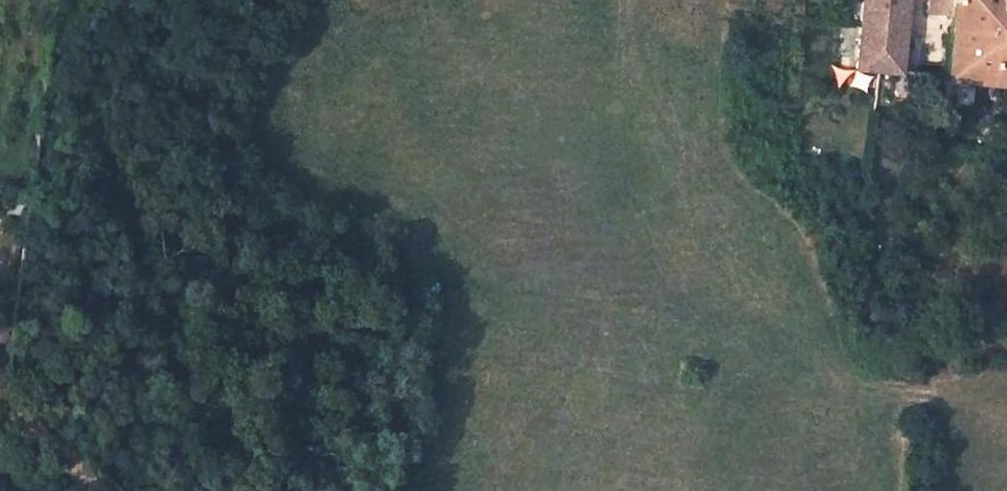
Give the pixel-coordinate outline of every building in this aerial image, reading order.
[(856,69),(878,71),(881,72),(890,73),(902,74),(908,0),(863,0),(856,69)] [(930,16),(942,17),(948,23),(943,78),(1006,85),(1006,0),(932,0),(930,16)] [(878,71),(877,81),(889,83),(890,73),(881,72),(878,71)]
